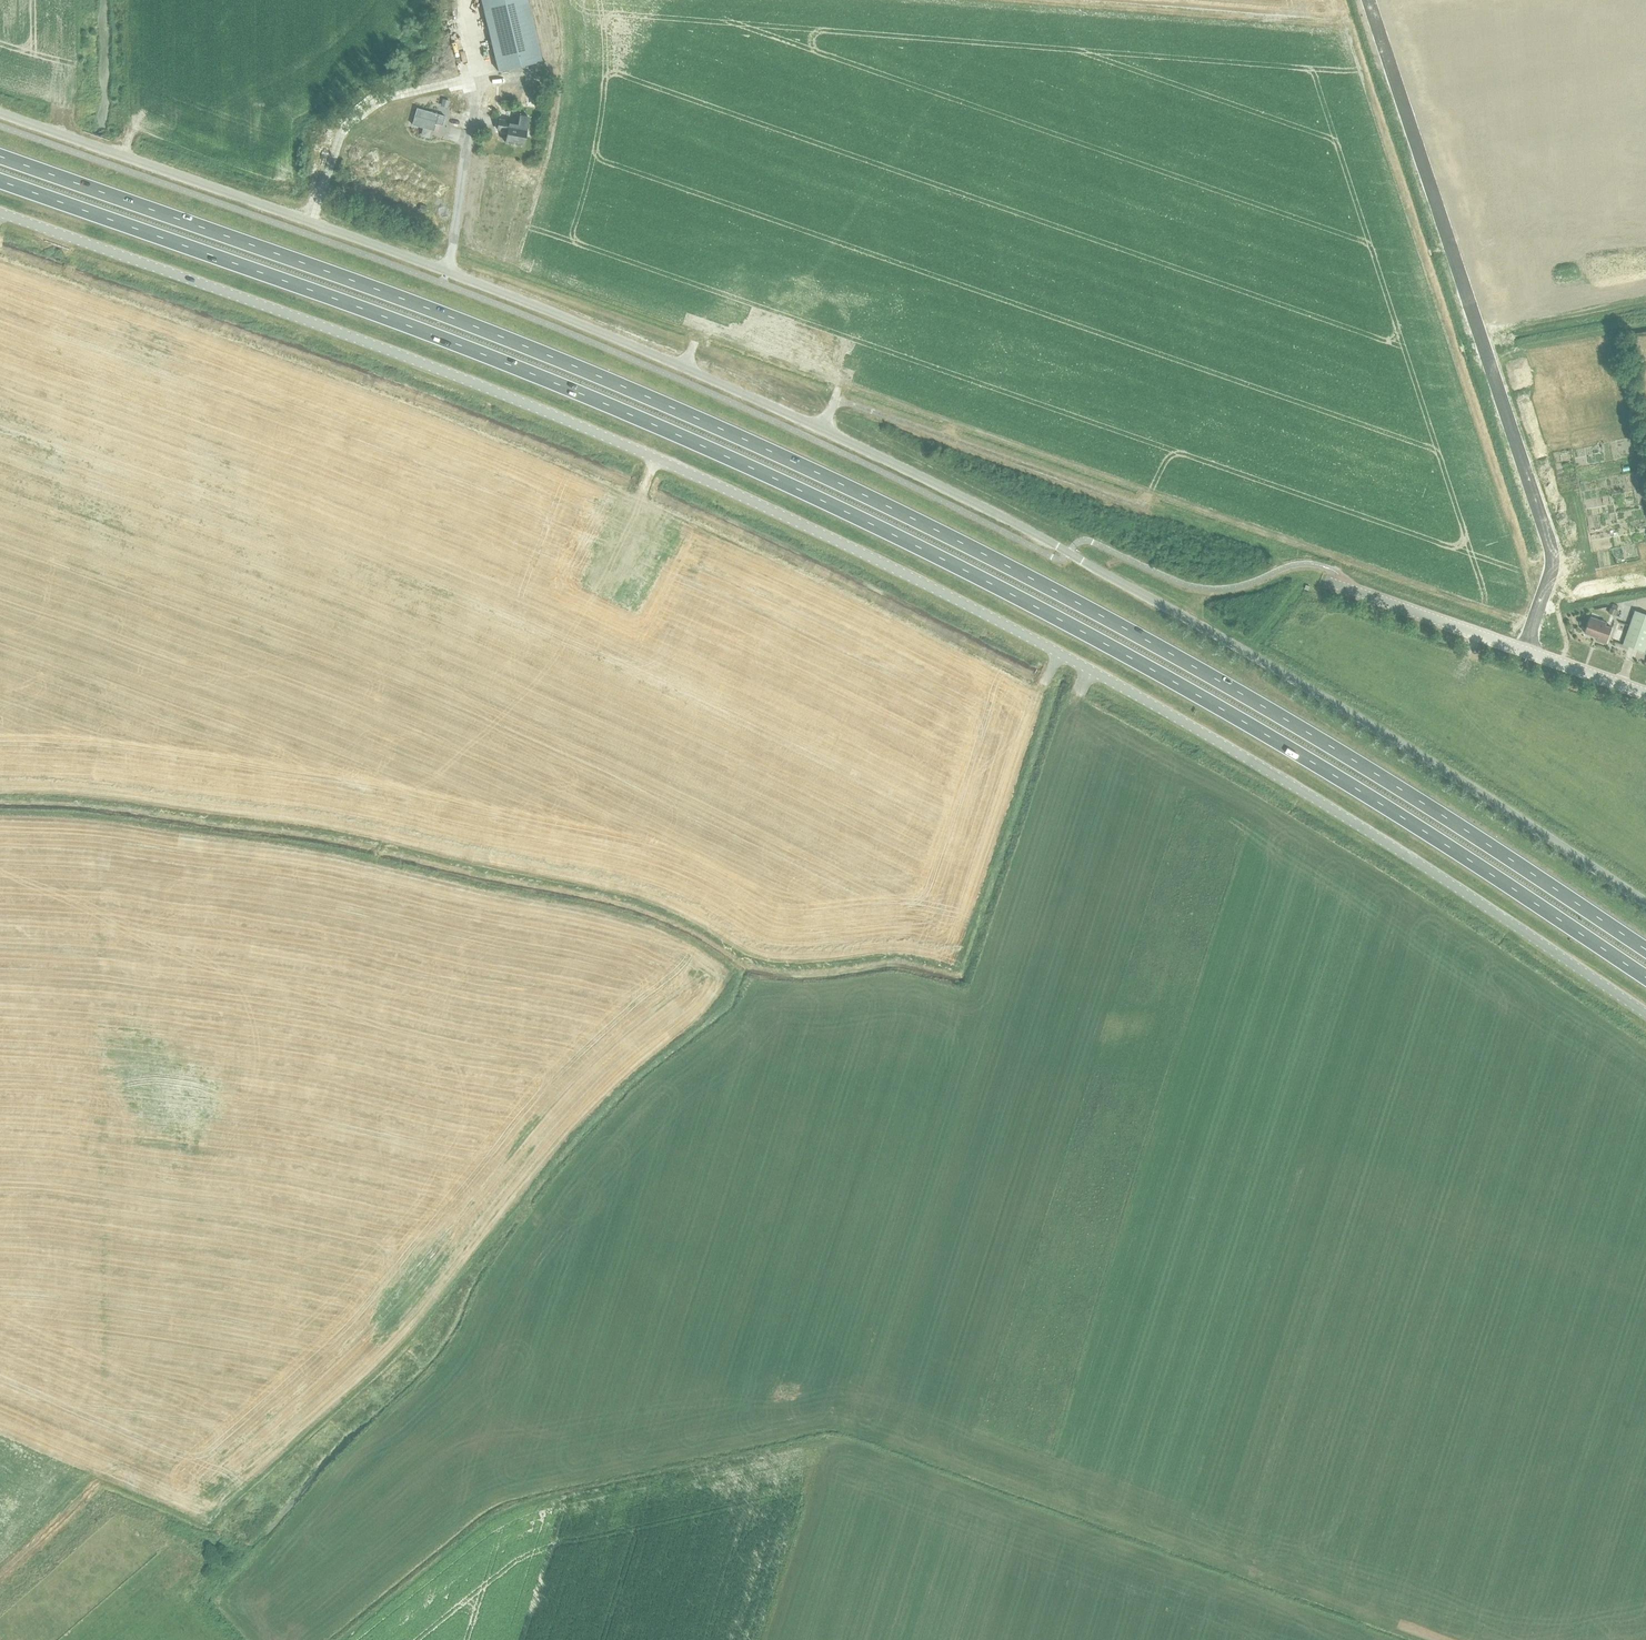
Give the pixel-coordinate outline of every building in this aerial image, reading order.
[(498,71),(542,61),(527,0),(481,0),(498,71)] [(452,25),(462,23),(460,17),(451,20),(452,25)] [(417,108),(412,125),(434,131),(436,124),(442,125),(445,116),(417,108)] [(519,115),(518,123),(499,120),(497,129),(508,131),(506,142),(523,146),(529,117),(519,115)] [(1644,652),(1645,647),(1645,614),(1635,610),(1623,644),(1644,652)] [(1590,617),(1585,633),(1598,637),(1597,640),(1606,643),(1612,628),(1605,626),(1606,623),(1590,617)]
